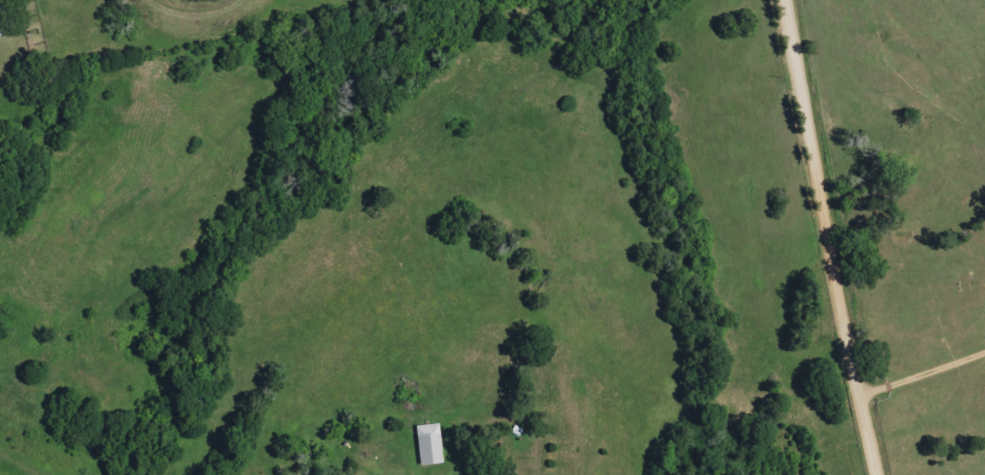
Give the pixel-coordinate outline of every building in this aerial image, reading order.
[(416,427),(421,466),(443,463),(438,424),(416,427)]
